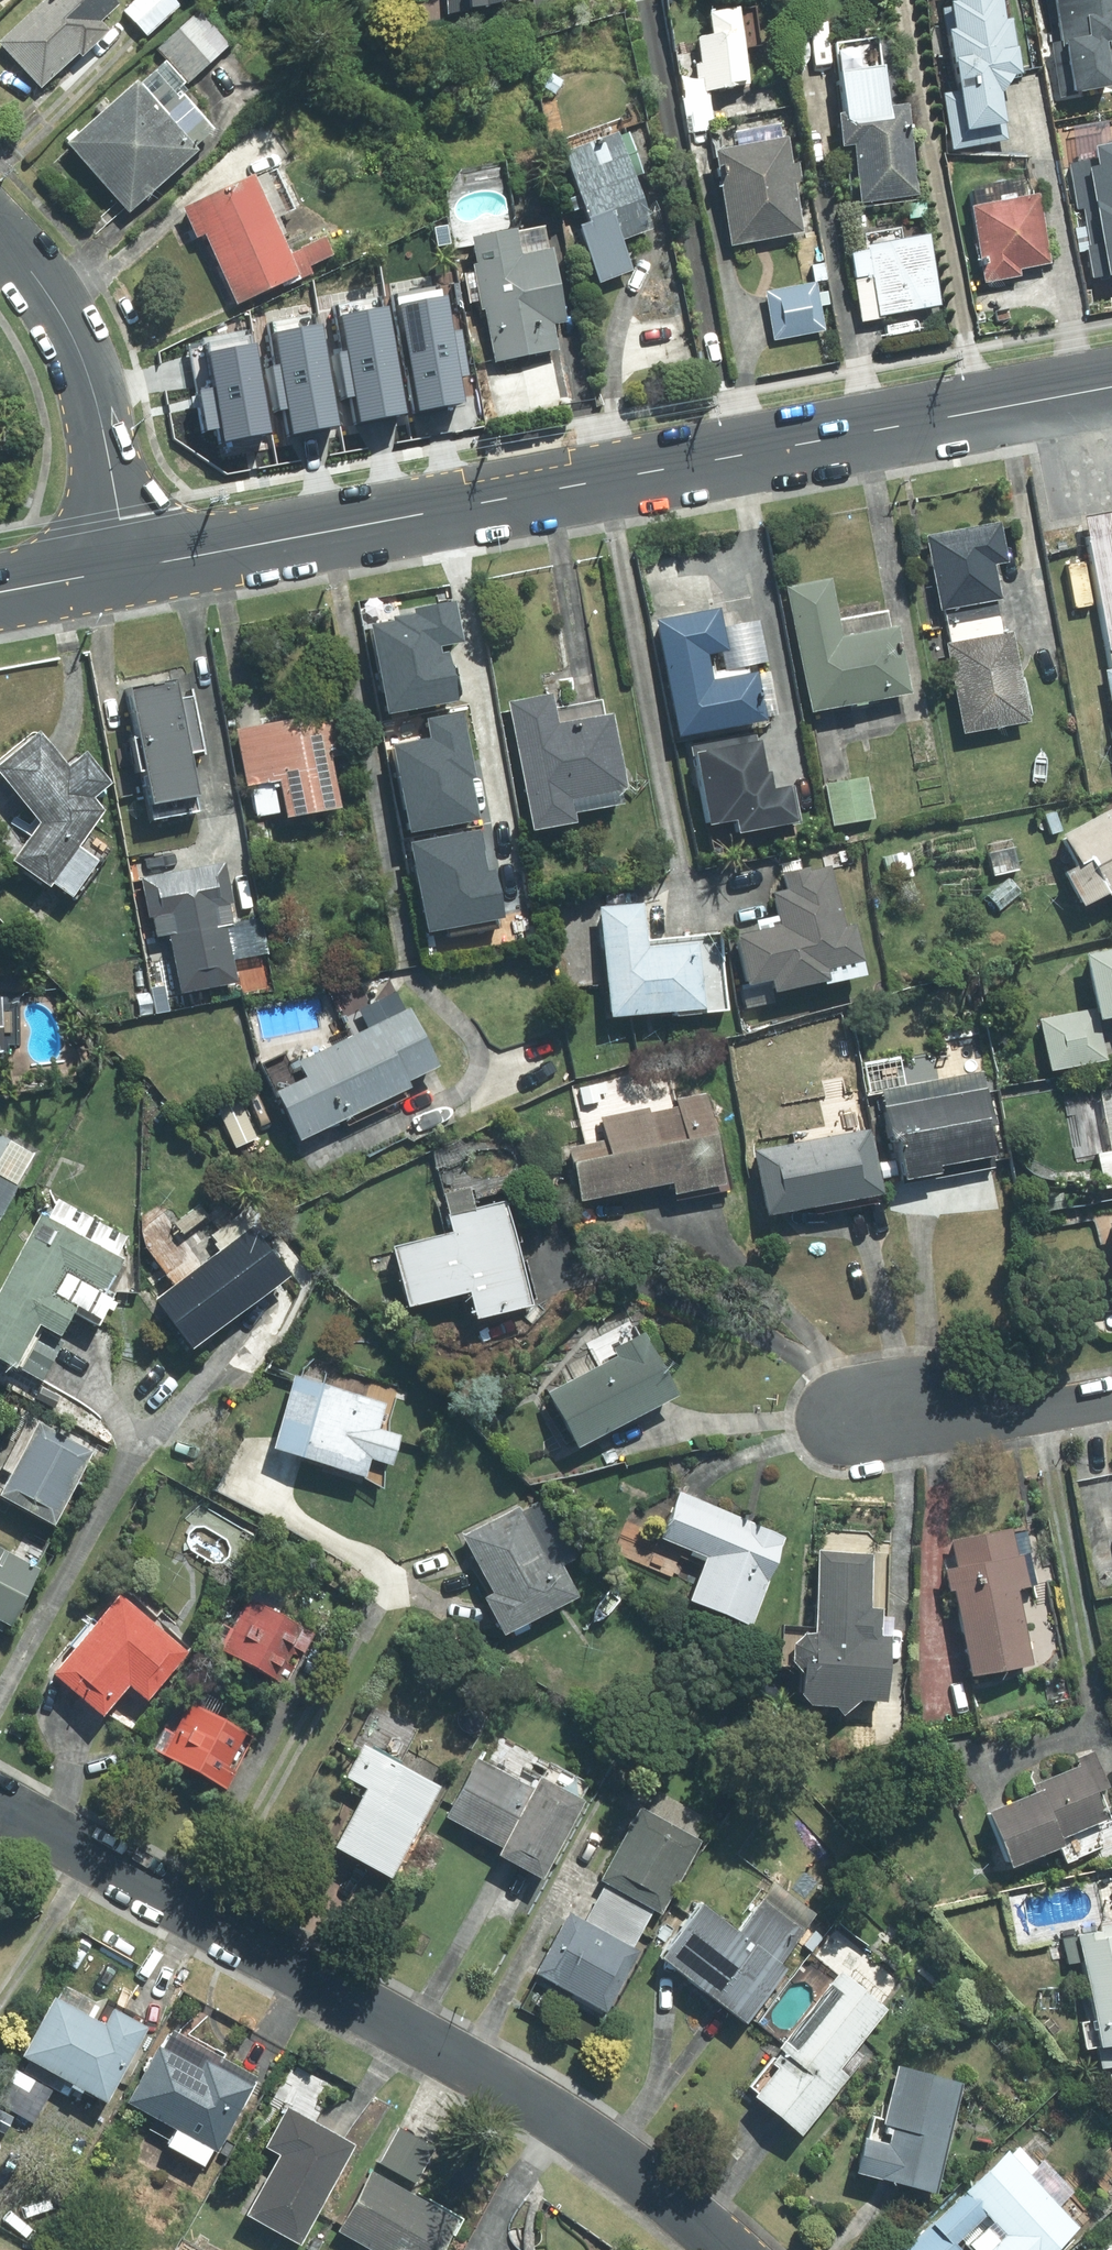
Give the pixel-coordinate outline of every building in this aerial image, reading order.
[(0,42),(42,86),(79,51),(83,55),(111,29),(103,20),(121,3),(117,0),(45,0),(0,42)] [(148,35),(181,5),(176,0),(136,0),(125,10),(148,35)] [(448,13),(509,0),(512,0),(447,0),(448,13)] [(947,7),(961,92),(948,94),(956,145),(1007,136),(1005,122),(1008,121),(1003,91),(1007,91),(1016,74),(1025,72),(1015,16),(1012,16),(1009,0),(959,0),(953,1),(954,6),(947,7)] [(1050,19),(1060,17),(1064,41),(1053,43),(1062,96),(1078,93),(1078,91),(1111,85),(1111,57),(1109,41),(1111,41),(1111,0),(1047,0),(1050,19)] [(699,79),(682,81),(690,131),(716,127),(710,91),(753,84),(748,48),(761,46),(755,7),(713,14),(717,34),(699,36),(703,63),(697,64),(699,79)] [(202,11),(160,48),(189,81),(231,43),(202,11)] [(879,39),(839,44),(848,112),(840,113),(844,146),(857,145),(864,201),(919,194),(908,106),(888,108),(879,39)] [(138,78),(67,142),(130,212),(199,149),(196,146),(215,129),(178,88),(184,82),(166,62),(142,83),(138,78)] [(734,146),(717,149),(733,245),(805,232),(796,182),(803,181),(799,163),(793,164),(789,137),(782,138),(780,124),(732,132),(734,146)] [(620,133),(567,151),(591,221),(582,224),(601,281),(635,270),(624,239),(655,228),(636,176),(644,173),(630,133),(621,136),(620,133)] [(1085,209),(1096,277),(1111,274),(1111,144),(1098,146),(1100,158),(1070,164),(1078,210),(1085,209)] [(255,174),(184,207),(197,237),(206,233),(239,303),(283,283),(285,286),(313,273),(309,266),(334,254),(326,237),(293,252),(277,218),(296,209),(277,168),(257,178),(255,174)] [(1026,177),(969,188),(986,283),(1022,276),(1021,268),(1052,262),(1039,195),(1029,197),(1026,177)] [(517,229),(474,237),(480,263),(474,264),(475,271),(465,273),(471,302),(481,300),(482,310),(487,309),(497,360),(559,348),(554,323),(567,321),(553,250),(550,251),(545,226),(518,231),(517,229)] [(930,236),(853,249),(858,277),(876,274),(882,313),(941,303),(930,236)] [(876,274),(858,277),(865,316),(882,313),(876,274)] [(819,293),(817,283),(767,291),(775,339),(825,330),(821,305),(830,304),(828,291),(819,293)] [(421,410),(466,402),(461,376),(470,375),(462,329),(453,331),(445,287),(401,295),(421,410)] [(357,395),(361,420),(404,412),(383,297),(340,305),(348,350),(338,352),(346,397),(357,395)] [(295,432),(338,424),(319,316),(276,323),(283,364),(271,366),(279,410),(291,408),(295,432)] [(225,440),(270,432),(251,335),(208,343),(216,386),(201,389),(209,429),(223,427),(225,440)] [(1088,517),(1111,655),(1111,513),(1088,517)] [(997,600),(1003,599),(996,564),(1010,562),(1002,522),(928,535),(942,610),(946,609),(997,600)] [(840,620),(832,579),(789,587),(813,712),(912,692),(899,626),(892,628),(888,611),(840,620)] [(997,600),(946,609),(952,643),(1004,633),(997,600)] [(390,712),(458,699),(450,652),(442,653),(440,645),(464,641),(457,601),(415,608),(416,613),(395,617),(396,621),(375,625),(390,712)] [(725,627),(721,609),(659,620),(681,737),(769,721),(760,672),(713,680),(708,653),(722,650),(729,649),(725,627)] [(759,620),(725,627),(729,649),(722,650),(726,670),(767,662),(759,620)] [(1031,721),(1014,631),(1004,633),(952,643),(948,644),(965,733),(1031,721)] [(133,688),(142,737),(135,738),(141,772),(148,770),(157,819),(200,811),(197,795),(201,794),(193,752),(205,750),(194,696),(182,699),(178,680),(133,688)] [(555,709),(553,694),(510,702),(534,831),(579,823),(577,813),(625,804),(623,792),(629,788),(615,713),(605,715),(603,700),(555,709)] [(253,785),(259,816),(288,810),(289,816),(341,806),(331,756),(348,753),(340,710),(236,729),(247,786),(253,785)] [(395,745),(412,831),(480,818),(472,776),(476,775),(464,711),(428,718),(432,738),(395,745)] [(41,731),(38,733),(36,733),(34,732),(32,733),(0,759),(0,781),(37,816),(29,826),(16,817),(12,824),(31,836),(15,860),(51,886),(54,883),(74,897),(100,861),(80,846),(105,810),(95,797),(112,783),(88,751),(71,766),(41,731)] [(758,741),(756,734),(692,747),(707,826),(738,820),(740,834),(801,822),(794,785),(775,789),(772,771),(769,772),(762,740),(758,741)] [(868,777),(827,784),(835,825),(875,818),(868,777)] [(1086,907),(1110,894),(1111,896),(1111,808),(1062,835),(1078,866),(1067,872),(1086,907)] [(482,830),(413,843),(430,931),(448,928),(449,935),(501,926),(499,919),(506,917),(497,868),(489,870),(482,830)] [(1013,839),(988,845),(995,875),(1020,869),(1013,839)] [(908,851),(884,857),(891,882),(915,876),(908,851)] [(171,934),(182,993),(239,983),(228,926),(233,925),(229,903),(233,902),(226,863),(142,878),(149,918),(153,917),(157,937),(171,934)] [(774,1001),(772,992),(827,979),(828,983),(868,974),(856,925),(847,927),(832,865),(812,869),(811,865),(783,872),(787,889),(772,892),(780,924),(739,933),(751,985),(743,987),(747,1007),(774,1001)] [(1009,878),(988,895),(1001,910),(1022,892),(1009,878)] [(645,902),(601,907),(613,1017),(678,1011),(678,1016),(729,1010),(721,933),(649,941),(645,902)] [(1052,1071),(1108,1060),(1100,1019),(1111,1017),(1111,949),(1089,954),(1100,1008),(1042,1020),(1052,1071)] [(0,997),(0,1058),(3,1058),(3,1052),(8,1052),(8,1044),(18,1044),(18,1003),(3,1003),(3,997),(0,997)] [(308,1077),(277,1092),(301,1141),(412,1087),(408,1080),(439,1066),(411,1009),(301,1062),(308,1077)] [(907,1174),(908,1180),(935,1174),(936,1179),(996,1167),(993,1155),(996,1154),(990,1123),(996,1122),(985,1070),(885,1091),(896,1145),(901,1144),(903,1157),(880,1162),(884,1179),(907,1174)] [(1093,1083),(1098,1107),(1085,1109),(1100,1188),(1111,1186),(1111,1079),(1093,1083)] [(727,1188),(706,1093),(678,1099),(680,1106),(651,1112),(650,1107),(602,1118),(607,1138),(570,1147),(582,1202),(675,1182),(679,1198),(727,1188)] [(239,1098),(219,1107),(237,1147),(257,1138),(239,1098)] [(883,1194),(871,1130),(757,1152),(769,1215),(883,1194)] [(35,1155),(10,1141),(0,1159),(0,1215),(35,1155)] [(1062,1191),(1033,1196),(1037,1215),(1065,1210),(1062,1191)] [(100,1325),(114,1300),(104,1295),(124,1259),(117,1256),(128,1237),(100,1222),(90,1240),(84,1237),(95,1218),(59,1199),(49,1217),(42,1214),(0,1290),(0,1359),(16,1368),(18,1365),(22,1367),(45,1326),(62,1335),(75,1311),(100,1325)] [(454,1232),(395,1247),(410,1307),(472,1291),(479,1317),(532,1304),(506,1200),(449,1214),(454,1232)] [(253,1225),(157,1299),(194,1348),(291,1274),(253,1225)] [(599,1367),(551,1393),(580,1447),(678,1394),(645,1333),(640,1336),(631,1320),(586,1344),(599,1367)] [(360,1475),(384,1487),(385,1463),(395,1465),(402,1435),(390,1431),(390,1421),(399,1386),(328,1367),(323,1383),(296,1376),(276,1447),(360,1475)] [(94,1452),(40,1423),(1,1495),(56,1524),(94,1452)] [(682,1495),(664,1538),(710,1557),(692,1599),(751,1623),(787,1537),(682,1495)] [(522,1509),(519,1505),(465,1534),(497,1595),(489,1599),(507,1632),(578,1595),(561,1564),(570,1559),(539,1500),(522,1509)] [(959,1588),(975,1676),(1033,1665),(1020,1590),(1038,1587),(1027,1526),(953,1539),(958,1566),(949,1568),(953,1589),(959,1588)] [(826,1529),(820,1538),(814,1625),(784,1623),(781,1668),(807,1670),(805,1695),(814,1705),(838,1707),(845,1715),(862,1700),(889,1702),(895,1618),(882,1617),(887,1543),(877,1542),(868,1532),(826,1529)] [(0,1548),(0,1620),(12,1626),(41,1569),(0,1548)] [(148,1699),(192,1648),(128,1595),(124,1600),(121,1598),(99,1624),(93,1619),(71,1645),(77,1650),(56,1674),(105,1715),(131,1684),(148,1699)] [(294,1667),(288,1663),(294,1651),(303,1656),(315,1632),(248,1597),(220,1650),(285,1684),(294,1667)] [(154,1750),(227,1789),(236,1772),(228,1768),(247,1733),(190,1703),(175,1733),(166,1728),(154,1750)] [(478,1758),(446,1818),(504,1848),(501,1855),(545,1878),(586,1801),(582,1799),(591,1783),(502,1736),(487,1763),(478,1758)] [(441,1787),(365,1746),(349,1777),(370,1788),(338,1847),(393,1876),(441,1787)] [(1096,1751),(1081,1757),(1085,1767),(1037,1787),(1039,1793),(990,1813),(1014,1869),(1061,1850),(1067,1865),(1097,1852),(1101,1862),(1111,1857),(1111,1814),(1102,1790),(1111,1787),(1096,1751)] [(641,1808),(602,1880),(606,1883),(655,1909),(663,1913),(703,1841),(697,1838),(708,1819),(655,1791),(644,1810),(641,1808)] [(740,1928),(704,1902),(662,1960),(748,2022),(786,1969),(782,1966),(819,1914),(774,1882),(740,1928)] [(606,1883),(585,1921),(634,1948),(655,1909),(606,1883)] [(608,2012),(641,1952),(634,1948),(585,1921),(571,1913),(538,1973),(608,2012)] [(1089,2049),(1098,2047),(1111,2044),(1111,1925),(1101,1927),(1102,1931),(1080,1936),(1097,2019),(1083,2022),(1089,2049)] [(855,2051),(889,2010),(842,1973),(782,2048),(785,2050),(777,2060),(773,2057),(749,2087),(759,2094),(756,2097),(803,2135),(864,2058),(855,2051)] [(56,1998),(24,2056),(108,2101),(148,2028),(114,2010),(117,2004),(108,1999),(96,2002),(66,1986),(58,2000),(56,1998)] [(214,2151),(218,2153),(259,2078),(174,2032),(164,2049),(159,2046),(128,2103),(177,2130),(168,2146),(205,2167),(214,2151)] [(1098,2047),(1102,2069),(1111,2067),(1111,2044),(1098,2047)] [(966,2083),(900,2067),(890,2106),(884,2104),(881,2118),(875,2117),(870,2139),(867,2139),(858,2174),(939,2193),(966,2083)] [(282,2155),(249,2215),(301,2244),(356,2146),(289,2109),(267,2147),(282,2155)] [(436,2147),(399,2127),(380,2163),(417,2183),(436,2147)] [(1084,2228),(1011,2151),(904,2249),(1060,2249),(1084,2228)] [(431,2199),(429,2202),(374,2172),(341,2232),(374,2249),(445,2249),(453,2235),(456,2237),(466,2218),(431,2199)] [(184,2242),(179,2249),(199,2249),(184,2242)]
